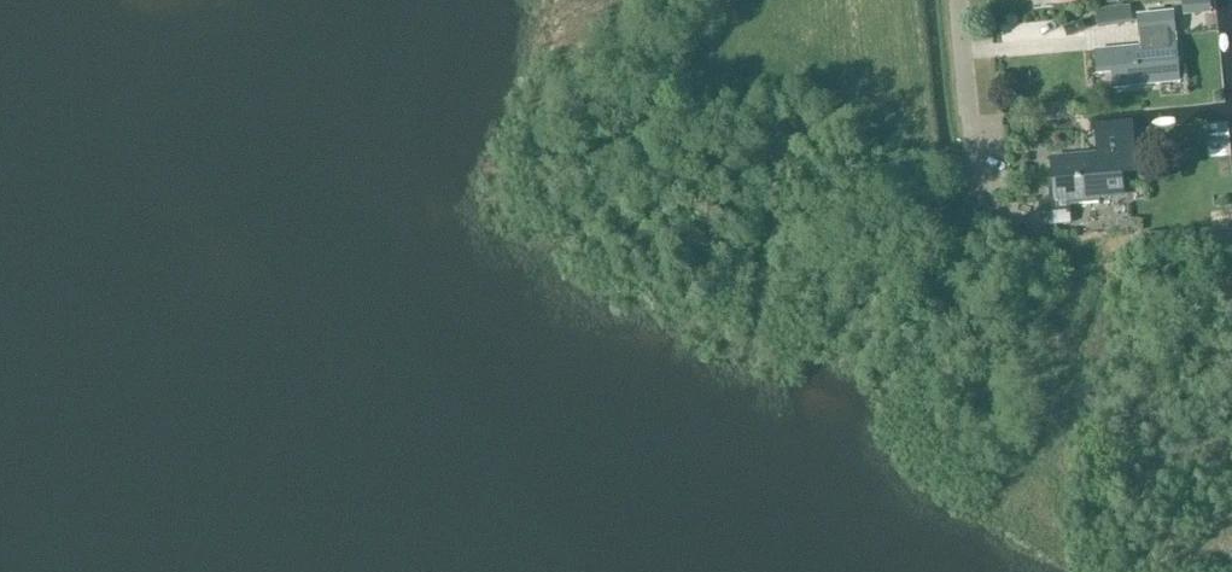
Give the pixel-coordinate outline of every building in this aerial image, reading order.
[(1184,14),(1194,14),(1193,1),(1183,2),(1184,14)] [(1160,37),(1161,46),(1096,52),(1098,76),(1113,74),(1115,89),(1163,85),(1162,72),(1179,70),(1177,45),(1175,45),(1174,36),(1176,36),(1174,14),(1139,17),(1141,39),(1160,37)] [(1139,173),(1134,121),(1094,124),(1097,153),(1050,157),(1054,200),(1040,202),(1042,228),(1072,225),(1071,205),(1099,203),(1101,200),(1126,198),(1124,175),(1139,173)]
